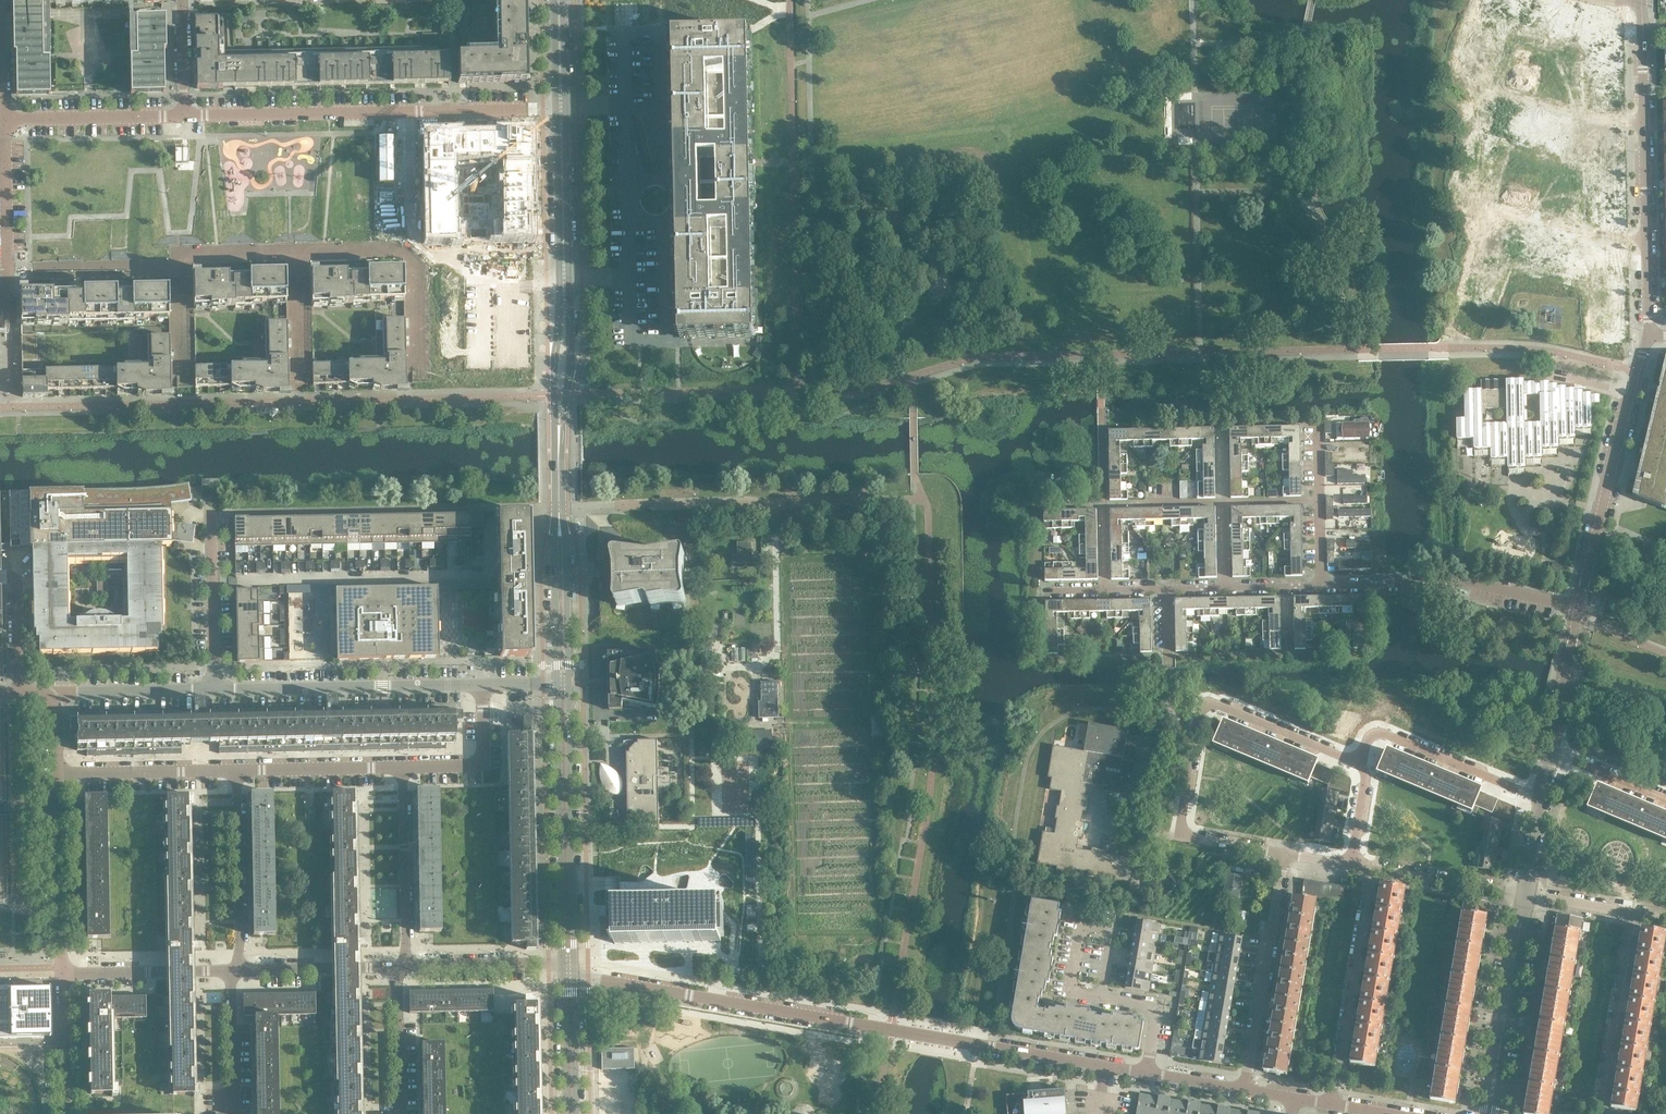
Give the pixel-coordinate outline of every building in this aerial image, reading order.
[(14,3),(12,3),(13,54),(15,54),(15,61),(16,92),(50,92),(49,58),(39,58),(38,53),(47,53),(46,43),(42,43),(42,37),(46,37),(46,36),(42,36),(42,29),(46,29),(46,19),(46,4),(56,4),(56,1),(65,1),(65,0),(14,0),(14,3)] [(525,0),(456,0),(458,83),(460,83),(471,82),(471,83),(527,82),(525,0)] [(1590,36),(1613,36),(1613,0),(1590,0),(1590,36)] [(257,87),(257,63),(218,64),(217,52),(222,52),(222,58),(223,58),(222,16),(195,17),(196,89),(235,88),(257,87)] [(164,89),(163,51),(165,51),(165,17),(163,17),(131,18),(131,28),(136,28),(136,34),(131,34),(131,35),(136,35),(136,41),(132,41),(132,52),(140,51),(140,56),(130,57),(130,80),(130,87),(130,90),(164,89)] [(755,336),(754,299),(751,159),(749,33),(674,35),(676,144),(678,144),(678,158),(676,158),(680,337),(755,336)] [(1479,45),(1459,134),(1481,139),(1499,61),(1502,62),(1499,76),(1588,96),(1589,149),(1590,181),(1616,181),(1615,106),(1610,106),(1610,101),(1615,79),(1504,54),(1503,58),(1500,57),(1502,50),(1479,45)] [(449,84),(449,56),(436,56),(436,49),(256,53),(257,63),(257,87),(449,84)] [(428,241),(530,239),(528,136),(425,138),(428,241)] [(182,148),(175,148),(175,162),(189,162),(189,161),(189,148),(187,148),(182,148)] [(1482,190),(1462,279),(1484,284),(1502,206),(1505,207),(1502,221),(1591,241),(1592,294),(1593,326),(1619,325),(1618,251),(1613,251),(1613,246),(1618,224),(1507,199),(1506,203),(1503,202),(1504,195),(1482,190)] [(430,354),(427,354),(427,360),(430,360),(431,383),(433,383),(433,382),(446,382),(446,388),(519,386),(519,379),(530,379),(530,380),(533,380),(533,378),(530,256),(463,257),(463,263),(454,263),(454,259),(427,259),(430,354)] [(368,303),(368,300),(404,299),(403,275),(403,269),(367,269),(367,276),(350,276),(350,273),(311,274),(310,274),(311,304),(368,303)] [(286,301),(286,277),(286,271),(249,272),(249,278),(233,278),(233,275),(230,275),(228,275),(225,275),(208,276),(194,276),(193,276),(193,287),(193,307),(211,306),(234,306),(235,306),(250,306),(251,306),(251,302),(262,302),(274,302),(286,301)] [(33,292),(20,293),(20,301),(20,307),(20,315),(21,321),(36,321),(36,323),(36,332),(68,332),(68,328),(143,327),(143,361),(147,361),(147,360),(162,360),(162,355),(169,355),(169,371),(195,371),(195,367),(196,367),(196,360),(195,330),(194,289),(66,292),(50,292),(34,292),(33,292)] [(404,320),(404,309),(375,310),(376,357),(377,357),(382,357),(387,357),(387,363),(372,363),(362,363),(360,363),(346,364),(336,364),(337,384),(349,384),(356,387),(372,387),(380,390),(391,390),(406,389),(405,367),(404,320)] [(36,332),(36,323),(36,321),(21,321),(21,323),(21,332),(36,332)] [(288,385),(288,379),(288,375),(287,322),(274,322),(264,323),(264,335),(265,347),(265,359),(269,359),(270,365),(254,365),(231,366),(231,386),(238,389),(252,389),(255,389),(262,392),(273,392),(288,392),(288,388),(288,387),(288,386),(288,385)] [(37,361),(36,332),(21,332),(21,361),(37,361)] [(170,380),(170,376),(170,355),(169,336),(147,337),(147,360),(147,361),(152,361),(152,363),(152,367),(137,368),(116,368),(117,389),(124,392),(135,392),(137,392),(145,395),(155,394),(170,394),(170,392),(170,389),(170,385),(170,380)] [(1665,357),(1659,384),(1660,384),(1659,390),(1658,390),(1658,391),(1659,391),(1658,393),(1657,395),(1658,395),(1657,399),(1656,399),(1656,401),(1655,404),(1654,407),(1655,407),(1654,409),(1653,411),(1654,411),(1653,415),(1652,415),(1652,417),(1652,421),(1651,421),(1650,423),(1651,423),(1650,425),(1649,427),(1650,427),(1649,431),(1648,431),(1648,433),(1649,433),(1648,437),(1647,436),(1647,439),(1647,441),(1646,441),(1645,443),(1646,443),(1645,447),(1644,449),(1645,449),(1644,452),(1643,452),(1643,455),(1643,457),(1642,457),(1642,459),(1642,463),(1641,463),(1638,475),(1637,475),(1632,496),(1636,497),(1638,498),(1642,500),(1642,499),(1644,500),(1644,501),(1661,508),(1665,510),(1665,357)] [(325,364),(312,364),(313,385),(325,384),(325,364)] [(337,384),(336,364),(325,364),(325,384),(337,384)] [(207,387),(207,366),(196,367),(195,367),(195,386),(195,387),(207,387)] [(219,386),(219,366),(207,366),(207,387),(219,386)] [(231,386),(231,366),(219,366),(219,386),(230,386),(231,386)] [(117,389),(116,368),(104,369),(105,389),(117,389)] [(70,390),(69,369),(58,370),(58,390),(70,390)] [(81,389),(81,369),(69,369),(70,390),(81,389)] [(93,389),(93,369),(81,369),(81,389),(93,389)] [(105,389),(104,369),(93,369),(93,389),(105,389)] [(45,380),(45,370),(34,370),(34,378),(22,378),(22,380),(34,380),(45,380)] [(58,390),(58,370),(45,370),(45,380),(46,380),(46,397),(47,397),(47,390),(58,390)] [(34,393),(34,380),(22,380),(22,397),(24,397),(24,393),(34,393)] [(46,397),(46,380),(45,380),(34,380),(34,393),(34,397),(45,397),(46,397)] [(1558,447),(1558,437),(1575,437),(1574,427),(1591,427),(1591,408),(1591,403),(1599,403),(1599,395),(1591,395),(1591,393),(1582,393),(1582,390),(1574,391),(1574,388),(1565,388),(1565,386),(1557,386),(1557,384),(1548,384),(1548,381),(1523,382),(1523,380),(1506,380),(1507,423),(1482,424),(1481,390),(1464,390),(1465,419),(1456,419),(1457,439),(1474,439),(1474,448),(1490,448),(1491,457),(1507,457),(1508,467),(1525,466),(1525,457),(1541,456),(1541,447),(1558,447)] [(1371,438),(1371,421),(1337,420),(1337,437),(1371,438)] [(1300,444),(1299,426),(1282,427),(1282,438),(1288,438),(1288,444),(1300,444)] [(1247,439),(1247,427),(1229,428),(1230,445),(1241,445),(1241,439),(1247,439)] [(1265,445),(1264,427),(1247,427),(1247,439),(1251,438),(1252,445),(1265,445)] [(1282,438),(1282,427),(1264,427),(1265,445),(1278,445),(1278,438),(1282,438)] [(1179,446),(1178,428),(1161,429),(1161,440),(1170,440),(1170,447),(1179,446)] [(1196,440),(1196,428),(1178,428),(1179,446),(1192,446),(1192,440),(1196,440)] [(1214,445),(1214,428),(1196,428),(1196,440),(1202,439),(1202,446),(1214,445)] [(1144,447),(1144,429),(1126,430),(1126,441),(1131,441),(1131,447),(1144,447)] [(1161,440),(1161,429),(1144,429),(1144,447),(1153,447),(1153,440),(1161,440)] [(1126,441),(1126,430),(1108,430),(1109,448),(1120,447),(1120,441),(1126,441)] [(1300,461),(1300,444),(1288,444),(1288,448),(1282,449),(1282,462),(1300,461)] [(1214,463),(1214,445),(1202,446),(1203,450),(1196,450),(1196,463),(1214,463)] [(1248,462),(1248,449),(1241,449),(1241,445),(1230,445),(1230,463),(1248,462)] [(1127,465),(1127,451),(1120,452),(1120,447),(1109,448),(1109,465),(1127,465)] [(1340,459),(1368,458),(1368,451),(1340,451),(1340,459)] [(1300,479),(1300,461),(1282,462),(1282,471),(1289,470),(1289,479),(1300,479)] [(1241,471),(1248,471),(1248,462),(1230,463),(1230,480),(1242,480),(1241,471)] [(1215,480),(1214,463),(1196,463),(1196,472),(1203,472),(1203,481),(1215,480)] [(1121,474),(1127,473),(1127,465),(1109,465),(1109,482),(1121,482),(1121,474)] [(1354,475),(1354,470),(1339,469),(1339,481),(1366,482),(1366,475),(1354,475)] [(1301,496),(1300,479),(1289,479),(1289,488),(1283,488),(1283,497),(1301,496)] [(1215,498),(1215,480),(1203,481),(1203,489),(1197,489),(1197,498),(1215,498)] [(1249,497),(1248,488),(1242,488),(1242,480),(1230,480),(1231,498),(1249,497)] [(1128,500),(1127,491),(1121,491),(1121,482),(1109,482),(1110,500),(1128,500)] [(158,650),(157,636),(160,636),(160,628),(162,628),(161,544),(171,544),(171,541),(179,541),(179,525),(171,525),(171,510),(170,510),(170,504),(179,503),(190,501),(188,484),(172,487),(162,488),(152,489),(146,489),(139,490),(133,490),(83,491),(83,490),(29,491),(29,493),(30,513),(29,513),(30,546),(32,546),(32,551),(34,630),(36,630),(36,638),(39,638),(39,653),(40,653),(40,652),(46,652),(157,650),(158,650)] [(20,541),(19,491),(9,491),(10,547),(20,547),(20,541)] [(1266,524),(1266,506),(1248,507),(1249,518),(1253,518),(1253,525),(1266,524)] [(1284,517),(1283,506),(1266,506),(1266,524),(1279,524),(1279,518),(1284,517)] [(1301,523),(1301,506),(1283,506),(1284,517),(1290,517),(1290,524),(1301,523)] [(1215,525),(1215,507),(1197,508),(1197,519),(1204,519),(1204,525),(1215,525)] [(1249,518),(1248,507),(1231,507),(1231,525),(1242,524),(1242,518),(1249,518)] [(1163,520),(1162,508),(1145,509),(1145,527),(1154,526),(1154,520),(1163,520)] [(1180,526),(1180,508),(1162,508),(1163,520),(1171,520),(1171,526),(1180,526)] [(1197,519),(1197,508),(1180,508),(1180,526),(1193,526),(1193,519),(1197,519)] [(1371,508),(1344,509),(1344,524),(1366,523),(1366,525),(1372,525),(1371,508)] [(1128,520),(1128,509),(1110,509),(1110,527),(1122,527),(1121,521),(1128,520)] [(1145,527),(1145,509),(1128,509),(1128,520),(1132,520),(1132,527),(1145,527)] [(1062,528),(1061,510),(1043,511),(1044,522),(1052,522),(1053,528),(1062,528)] [(1079,521),(1079,510),(1061,510),(1062,528),(1075,528),(1074,521),(1079,521)] [(1097,527),(1096,510),(1079,510),(1079,521),(1085,521),(1085,528),(1097,527)] [(532,653),(529,516),(526,516),(526,512),(497,513),(499,657),(529,656),(528,653),(532,653)] [(484,528),(484,513),(471,514),(471,528),(484,528)] [(471,528),(471,514),(457,514),(457,515),(458,515),(458,537),(459,537),(471,537),(471,528)] [(384,516),(384,515),(370,516),(370,517),(371,517),(372,544),(384,544),(384,516)] [(421,516),(421,515),(408,515),(408,516),(409,543),(421,543),(421,516)] [(434,543),(433,515),(421,516),(421,543),(434,543)] [(446,542),(446,515),(433,515),(434,543),(446,542)] [(458,515),(457,515),(446,515),(446,542),(459,542),(459,537),(458,537),(458,515)] [(334,517),(334,516),(321,516),(321,518),(322,545),(334,545),(334,517)] [(396,543),(396,516),(384,516),(384,544),(396,543)] [(408,516),(396,516),(396,543),(409,543),(408,516)] [(297,518),(297,517),(284,517),(284,518),(285,546),(297,545),(297,518)] [(347,539),(346,517),(334,517),(334,545),(347,544),(347,539)] [(359,539),(359,517),(346,517),(347,539),(359,539)] [(371,517),(370,517),(359,517),(359,539),(359,544),(372,544),(371,517)] [(247,519),(248,519),(247,518),(234,518),(235,547),(247,546),(247,519)] [(284,518),(272,519),(272,546),(285,546),(284,518)] [(310,545),(309,518),(297,518),(297,545),(310,545)] [(321,518),(309,518),(310,545),(322,545),(321,518)] [(260,546),(259,519),(248,519),(247,519),(247,546),(260,546)] [(272,546),(272,519),(259,519),(260,546),(272,546)] [(683,521),(599,523),(600,628),(685,626),(683,521)] [(1302,541),(1301,523),(1290,524),(1290,528),(1283,528),(1284,541),(1302,541)] [(1249,542),(1249,529),(1243,529),(1242,524),(1231,525),(1232,542),(1249,542)] [(1216,542),(1215,525),(1204,525),(1204,529),(1198,530),(1198,543),(1216,542)] [(1097,545),(1097,527),(1085,528),(1085,532),(1079,532),(1079,545),(1097,545)] [(1128,544),(1128,531),(1122,531),(1122,527),(1110,527),(1111,544),(1128,544)] [(1370,538),(1348,539),(1348,548),(1370,547),(1370,538)] [(1302,558),(1302,541),(1284,541),(1284,550),(1290,550),(1291,558),(1302,558)] [(752,559),(751,542),(737,542),(738,556),(732,556),(732,568),(758,567),(757,559),(752,559)] [(1216,560),(1216,542),(1198,543),(1198,552),(1204,552),(1205,560),(1216,560)] [(1243,551),(1250,551),(1249,542),(1232,542),(1232,560),(1243,559),(1243,551)] [(1129,553),(1128,544),(1111,544),(1111,562),(1122,562),(1122,553),(1129,553)] [(1097,562),(1097,545),(1079,545),(1079,558),(1086,558),(1086,562),(1097,562)] [(1340,568),(1372,567),(1372,551),(1362,552),(1362,559),(1340,559),(1340,568)] [(1302,576),(1302,558),(1291,558),(1291,567),(1284,567),(1284,576),(1302,576)] [(1250,577),(1250,568),(1243,568),(1243,559),(1232,560),(1232,577),(1250,577)] [(1216,578),(1216,560),(1205,560),(1205,569),(1198,569),(1198,578),(1216,578)] [(1080,580),(1080,569),(1075,569),(1075,562),(1062,563),(1062,580),(1080,580)] [(1098,580),(1097,562),(1086,562),(1086,569),(1080,569),(1080,580),(1098,580)] [(1129,579),(1129,570),(1122,570),(1122,562),(1111,562),(1111,580),(1129,579)] [(1062,580),(1062,563),(1053,563),(1053,569),(1045,569),(1045,581),(1062,580)] [(100,593),(100,583),(97,583),(97,580),(88,580),(88,583),(84,583),(85,593),(89,593),(89,596),(98,595),(98,593),(100,593)] [(437,658),(435,587),(333,589),(335,660),(437,658)] [(257,590),(235,590),(236,603),(257,602),(257,590)] [(1364,613),(1364,595),(1346,596),(1346,607),(1352,607),(1352,613),(1364,613)] [(1311,608),(1311,596),(1293,597),(1294,614),(1305,614),(1305,608),(1311,608)] [(1329,614),(1328,596),(1311,596),(1311,608),(1316,608),(1316,614),(1329,614)] [(1346,607),(1346,596),(1328,596),(1329,614),(1342,614),(1342,607),(1346,607)] [(1262,609),(1262,597),(1245,598),(1245,615),(1258,615),(1258,609),(1262,609)] [(1280,615),(1280,597),(1262,597),(1262,609),(1269,609),(1269,615),(1280,615)] [(1210,616),(1210,598),(1192,599),(1192,610),(1197,610),(1197,616),(1210,616)] [(1227,609),(1227,598),(1210,598),(1210,616),(1219,616),(1219,609),(1227,609)] [(1245,615),(1245,598),(1227,598),(1227,609),(1236,609),(1236,616),(1245,615)] [(1151,617),(1150,599),(1133,600),(1133,611),(1139,611),(1139,617),(1151,617)] [(1192,610),(1192,599),(1175,599),(1175,617),(1186,616),(1186,610),(1192,610)] [(1098,612),(1098,600),(1080,601),(1081,619),(1090,618),(1089,612),(1098,612)] [(1116,618),(1115,600),(1098,600),(1098,612),(1107,612),(1107,618),(1116,618)] [(1133,611),(1133,600),(1115,600),(1116,618),(1129,618),(1129,611),(1133,611)] [(1063,612),(1063,601),(1045,601),(1046,619),(1057,619),(1057,613),(1063,612)] [(1081,619),(1080,601),(1063,601),(1063,612),(1067,612),(1068,619),(1081,619)] [(263,614),(263,602),(257,602),(236,603),(236,614),(263,614)] [(1364,630),(1364,613),(1352,613),(1353,617),(1346,618),(1346,631),(1364,630)] [(263,626),(263,614),(236,614),(236,626),(258,626),(263,626)] [(1312,631),(1312,619),(1312,618),(1305,618),(1305,614),(1294,614),(1294,632),(1312,631)] [(1280,632),(1280,615),(1269,615),(1269,619),(1262,619),(1262,632),(1280,632)] [(1193,634),(1193,621),(1186,621),(1186,616),(1175,617),(1175,634),(1193,634)] [(1151,634),(1151,617),(1139,617),(1139,622),(1133,622),(1133,635),(1151,634)] [(1064,636),(1064,623),(1057,623),(1057,619),(1046,619),(1046,636),(1064,636)] [(258,638),(258,626),(236,626),(236,638),(258,638)] [(1365,648),(1364,630),(1346,631),(1346,640),(1353,640),(1353,648),(1365,648)] [(1306,640),(1312,640),(1312,631),(1294,632),(1294,649),(1306,649),(1306,640)] [(1281,650),(1280,632),(1262,632),(1263,641),(1269,641),(1269,650),(1281,650)] [(1151,652),(1151,634),(1133,635),(1133,644),(1140,644),(1140,652),(1151,652)] [(1187,643),(1193,643),(1193,634),(1175,634),(1176,652),(1187,651),(1187,643)] [(1057,645),(1064,645),(1064,636),(1046,636),(1046,654),(1058,654),(1057,645)] [(258,649),(258,638),(236,638),(237,650),(258,649)] [(259,662),(258,649),(237,650),(237,662),(259,662)] [(656,656),(655,652),(623,660),(621,653),(622,653),(622,652),(608,652),(609,709),(623,709),(623,708),(622,708),(624,701),(656,707),(657,704),(657,700),(658,697),(659,693),(659,688),(659,684),(659,681),(659,677),(659,674),(659,670),(658,666),(657,661),(657,659),(656,656)] [(711,666),(711,658),(705,658),(705,664),(702,664),(702,673),(705,673),(705,674),(717,674),(717,666),(711,666)] [(779,718),(778,682),(761,682),(761,702),(764,702),(764,707),(759,707),(759,718),(779,718)] [(436,737),(435,713),(416,714),(417,738),(436,737)] [(455,737),(454,713),(435,713),(436,737),(445,737),(455,737)] [(398,738),(397,714),(379,715),(379,738),(398,738)] [(417,738),(416,714),(397,714),(398,738),(417,738)] [(341,739),(341,715),(322,716),(322,740),(341,739)] [(360,739),(360,715),(341,715),(341,739),(351,739),(360,739)] [(379,738),(379,715),(360,715),(360,739),(379,738)] [(285,740),(284,716),(265,717),(266,741),(275,740),(285,740)] [(303,740),(303,716),(284,716),(285,740),(294,740),(303,740)] [(322,740),(322,716),(303,716),(303,740),(313,740),(322,740)] [(266,741),(265,717),(227,718),(228,741),(228,753),(266,753),(266,741)] [(181,742),(180,718),(171,719),(171,743),(181,742)] [(218,742),(218,718),(180,718),(181,742),(190,742),(190,739),(191,739),(209,739),(209,742),(218,742)] [(228,741),(227,718),(218,718),(218,742),(228,741)] [(133,743),(133,719),(114,720),(115,744),(124,743),(133,743)] [(152,743),(152,719),(133,719),(133,743),(143,743),(152,743)] [(171,743),(171,719),(152,719),(152,743),(161,743),(171,743)] [(96,744),(95,720),(76,721),(77,744),(86,744),(96,744)] [(115,744),(114,720),(95,720),(96,744),(106,744),(115,744)] [(1246,756),(1254,735),(1245,731),(1244,732),(1241,731),(1241,730),(1236,727),(1235,729),(1232,727),(1232,726),(1223,722),(1213,744),(1214,745),(1215,743),(1246,756)] [(1069,844),(1070,837),(1082,839),(1085,823),(1081,822),(1083,811),(1087,812),(1090,796),(1085,795),(1087,784),(1097,786),(1098,778),(1103,779),(1101,791),(1118,793),(1118,789),(1129,791),(1128,795),(1145,798),(1148,780),(1153,750),(1136,748),(1135,756),(1133,765),(1123,763),(1128,730),(1089,724),(1084,751),(1053,746),(1048,777),(1052,778),(1050,789),(1046,788),(1046,789),(1058,791),(1056,806),(1054,806),(1052,818),(1054,818),(1051,833),(1039,831),(1043,832),(1038,862),(1037,862),(1037,863),(1049,865),(1050,865),(1057,866),(1056,870),(1076,874),(1077,870),(1083,870),(1084,863),(1089,864),(1087,876),(1103,878),(1104,874),(1115,876),(1114,880),(1130,883),(1135,855),(1119,852),(1118,856),(1107,854),(1108,850),(1092,848),(1091,852),(1076,849),(1077,845),(1069,844)] [(535,943),(530,734),(533,734),(533,725),(527,725),(527,734),(506,735),(511,943),(535,943)] [(771,745),(771,731),(749,731),(750,745),(771,745)] [(1277,769),(1285,748),(1276,744),(1276,745),(1272,744),(1273,743),(1267,740),(1267,742),(1263,740),(1264,739),(1254,735),(1246,756),(1277,769)] [(436,749),(436,737),(417,738),(417,750),(436,749)] [(445,749),(445,737),(436,737),(436,749),(445,749)] [(379,750),(379,738),(360,739),(360,751),(379,750)] [(398,750),(398,738),(379,738),(379,750),(398,750)] [(417,750),(417,738),(398,738),(398,750),(417,750)] [(360,751),(360,739),(351,739),(351,751),(360,751)] [(276,752),(275,740),(266,741),(266,753),(276,752)] [(304,752),(303,740),(294,740),(294,752),(304,752)] [(313,752),(313,740),(303,740),(304,752),(313,752)] [(671,788),(671,775),(661,775),(661,769),(658,769),(657,740),(626,740),(627,771),(619,775),(616,772),(612,769),(609,767),(605,765),(601,764),(600,769),(600,774),(601,779),(602,783),(604,787),(606,790),(609,792),(611,793),(614,794),(616,794),(620,794),(627,794),(628,824),(659,824),(658,794),(662,794),(661,788),(671,788)] [(228,753),(228,741),(218,742),(218,754),(228,753)] [(181,754),(181,742),(171,743),(171,755),(181,754)] [(134,755),(133,743),(124,743),(124,755),(134,755)] [(143,755),(143,745),(143,743),(133,743),(134,755),(143,755)] [(171,755),(171,743),(161,743),(162,755),(171,755)] [(96,756),(96,744),(86,744),(86,756),(96,756)] [(106,756),(106,746),(106,744),(96,744),(96,756),(106,756)] [(1307,784),(1310,777),(1316,764),(1316,763),(1317,761),(1307,757),(1307,758),(1303,757),(1304,756),(1298,754),(1298,755),(1294,753),(1295,752),(1285,748),(1277,769),(1307,782),(1307,784)] [(1409,784),(1418,763),(1408,759),(1408,760),(1404,759),(1405,758),(1399,755),(1399,757),(1395,755),(1396,754),(1386,750),(1377,772),(1377,773),(1378,771),(1409,784)] [(1440,797),(1449,776),(1440,772),(1439,773),(1436,772),(1436,771),(1431,768),(1430,770),(1426,768),(1427,767),(1418,763),(1409,784),(1440,797)] [(1316,780),(1322,767),(1316,764),(1310,777),(1316,780)] [(1322,783),(1328,769),(1322,767),(1316,780),(1322,783)] [(1328,785),(1334,772),(1328,769),(1322,783),(1328,785)] [(1474,805),(1479,792),(1481,789),(1471,785),(1470,786),(1467,785),(1467,784),(1462,781),(1461,783),(1458,781),(1458,780),(1449,776),(1440,797),(1471,810),(1470,812),(1471,812),(1474,805)] [(1619,819),(1628,799),(1618,795),(1618,796),(1614,794),(1615,793),(1609,791),(1609,792),(1605,791),(1606,789),(1596,785),(1587,808),(1588,807),(1619,819)] [(438,825),(438,790),(416,790),(417,826),(438,825)] [(1337,805),(1337,803),(1338,797),(1339,795),(1343,796),(1344,791),(1339,791),(1339,792),(1323,790),(1321,802),(1337,805)] [(357,977),(357,967),(357,948),(359,948),(367,947),(367,948),(367,941),(358,941),(357,941),(356,928),(353,928),(353,917),(356,917),(356,891),(352,891),(352,880),(355,880),(355,853),(352,853),(351,843),(355,843),(354,816),(351,816),(351,805),(354,805),(354,803),(355,803),(357,803),(359,803),(359,792),(354,793),(354,791),(332,792),(332,793),(332,801),(332,811),(333,830),(333,848),(333,867),(334,875),(334,879),(334,892),(334,904),(334,917),(335,929),(335,941),(331,941),(331,947),(332,948),(335,948),(336,967),(336,978),(336,979),(336,991),(336,1003),(336,1016),(337,1028),(337,1041),(337,1053),(337,1066),(338,1113),(357,1113),(357,1103),(360,1103),(359,1077),(356,1077),(356,1066),(359,1066),(359,1039),(355,1040),(355,1029),(358,1029),(358,1002),(355,1002),(354,992),(358,992),(357,977)] [(1480,808),(1485,795),(1479,792),(1474,805),(1480,808)] [(272,829),(272,793),(250,793),(251,829),(272,829)] [(166,795),(166,796),(167,814),(167,833),(167,852),(168,870),(168,879),(168,883),(168,895),(168,907),(169,920),(169,936),(169,943),(169,944),(166,944),(166,950),(166,951),(169,951),(170,971),(170,981),(170,982),(170,994),(170,1007),(171,1019),(171,1032),(171,1044),(171,1056),(172,1068),(172,1081),(172,1094),(173,1094),(192,1094),(193,1094),(193,1097),(194,1097),(199,1097),(199,1096),(199,1086),(195,1086),(194,1086),(194,1080),(189,1080),(189,1070),(193,1069),(193,1057),(193,1044),(193,1043),(189,1043),(189,1032),(193,1032),(193,1031),(192,1012),(192,1005),(189,1005),(189,999),(189,995),(192,995),(192,994),(192,981),(191,971),(191,951),(201,951),(201,950),(201,944),(194,944),(192,944),(191,944),(191,936),(191,931),(186,931),(186,920),(190,920),(190,917),(190,904),(190,894),(186,894),(186,883),(190,883),(190,872),(189,857),(186,857),(186,846),(189,846),(189,841),(188,819),(185,819),(185,816),(185,809),(188,809),(188,806),(189,806),(194,806),(193,806),(193,796),(188,796),(188,795),(166,795)] [(1486,810),(1491,797),(1485,795),(1480,808),(1486,810)] [(106,832),(106,796),(84,797),(85,832),(106,832)] [(1492,813),(1497,800),(1491,797),(1486,810),(1492,813)] [(1650,832),(1659,812),(1650,808),(1649,809),(1645,808),(1646,806),(1641,804),(1640,805),(1636,804),(1637,803),(1628,799),(1619,819),(1650,832)] [(1335,816),(1336,809),(1337,807),(1341,808),(1342,804),(1337,803),(1337,805),(1321,802),(1319,815),(1335,818),(1335,816)] [(1659,812),(1650,832),(1665,839),(1665,815),(1659,812)] [(1333,830),(1333,828),(1334,822),(1334,820),(1339,821),(1340,816),(1335,816),(1335,818),(1319,815),(1317,827),(1333,830)] [(1501,831),(1502,823),(1507,824),(1508,819),(1502,819),(1502,820),(1487,818),(1485,830),(1500,833),(1501,831)] [(439,860),(438,825),(417,826),(417,861),(439,860)] [(1331,843),(1332,834),(1332,832),(1337,833),(1338,829),(1333,828),(1333,830),(1317,827),(1315,840),(1331,843)] [(273,864),(272,829),(251,829),(252,864),(273,864)] [(1499,843),(1500,835),(1505,836),(1506,832),(1501,831),(1500,833),(1485,830),(1483,843),(1498,845),(1499,843)] [(107,867),(106,832),(85,832),(86,867),(107,867)] [(1497,856),(1498,848),(1503,848),(1503,844),(1499,843),(1498,845),(1483,843),(1481,855),(1496,858),(1497,856)] [(1494,871),(1496,860),(1501,861),(1501,857),(1497,856),(1496,858),(1481,855),(1478,868),(1494,871)] [(440,896),(439,860),(417,861),(418,896),(440,896)] [(734,863),(614,865),(614,877),(620,877),(621,890),(614,890),(614,905),(614,941),(721,939),(720,903),(720,900),(734,900),(734,863)] [(274,899),(273,864),(252,864),(252,899),(274,899)] [(108,902),(107,867),(86,867),(86,903),(108,902)] [(1301,873),(1298,890),(1311,893),(1314,876),(1301,873)] [(1237,900),(1241,876),(1227,874),(1223,898),(1237,900)] [(1314,876),(1311,893),(1324,895),(1327,878),(1314,876)] [(1327,878),(1324,895),(1338,897),(1341,880),(1327,878)] [(1401,913),(1405,889),(1380,884),(1376,909),(1401,913)] [(440,931),(440,896),(418,896),(419,932),(440,931)] [(1313,920),(1316,901),(1293,897),(1290,916),(1313,920)] [(274,935),(274,899),(252,899),(253,935),(274,935)] [(1486,917),(1489,903),(1464,899),(1462,912),(1486,917)] [(1060,922),(1059,921),(1061,911),(1059,911),(1060,904),(1032,900),(1024,946),(1049,951),(1050,945),(1053,945),(1054,936),(1057,937),(1058,927),(1059,926),(1060,926),(1060,925),(1061,924),(1061,923),(1060,923),(1060,922)] [(108,938),(108,902),(86,903),(87,938),(108,938)] [(1397,936),(1401,913),(1376,909),(1372,932),(1397,936)] [(1486,917),(1462,912),(1459,928),(1484,933),(1487,917),(1486,917)] [(1579,932),(1582,919),(1557,915),(1555,928),(1579,932)] [(1308,947),(1313,920),(1290,916),(1285,943),(1308,947)] [(1158,934),(1160,924),(1137,920),(1135,930),(1158,934)] [(1481,948),(1484,933),(1459,928),(1456,944),(1481,948)] [(1579,932),(1555,928),(1552,944),(1577,948),(1580,932),(1579,932)] [(1661,957),(1665,933),(1641,929),(1637,953),(1661,957)] [(1157,944),(1158,934),(1135,930),(1133,940),(1157,944)] [(1393,959),(1397,936),(1372,932),(1368,955),(1393,959)] [(1240,948),(1242,938),(1219,934),(1217,944),(1240,948)] [(1155,953),(1157,944),(1133,940),(1132,949),(1155,953)] [(1304,974),(1308,947),(1285,943),(1281,970),(1304,974)] [(1239,958),(1240,948),(1217,944),(1216,954),(1239,958)] [(1479,964),(1481,948),(1456,944),(1454,959),(1479,964)] [(1574,964),(1577,948),(1552,944),(1549,960),(1574,964)] [(1052,968),(1051,968),(1053,958),(1051,958),(1052,951),(1049,951),(1024,946),(1016,994),(1039,997),(1041,998),(1043,992),(1045,992),(1046,983),(1049,983),(1050,973),(1051,973),(1052,972),(1053,971),(1053,970),(1052,969),(1052,968)] [(1153,963),(1155,953),(1132,949),(1130,959),(1153,963)] [(1658,980),(1661,957),(1637,953),(1633,976),(1658,980)] [(1237,967),(1239,958),(1216,954),(1214,963),(1237,967)] [(1389,982),(1393,959),(1368,955),(1364,978),(1389,982)] [(1152,973),(1153,963),(1130,959),(1129,969),(1152,973)] [(1476,979),(1479,964),(1454,959),(1451,975),(1476,979)] [(1572,979),(1574,964),(1549,960),(1547,975),(1572,979)] [(1235,977),(1237,967),(1214,963),(1212,973),(1235,977)] [(1150,982),(1152,973),(1129,969),(1127,978),(1150,982)] [(1299,1001),(1304,974),(1281,970),(1276,998),(1299,1001)] [(1234,986),(1235,977),(1212,973),(1211,983),(1234,986)] [(1473,994),(1476,979),(1451,975),(1448,990),(1473,994)] [(1569,995),(1572,979),(1547,975),(1544,991),(1569,995)] [(1654,1003),(1658,980),(1633,976),(1629,999),(1654,1003)] [(1148,992),(1150,982),(1127,978),(1125,988),(1148,992)] [(1385,1006),(1389,982),(1364,978),(1360,1002),(1385,1006)] [(1232,996),(1234,986),(1211,983),(1209,992),(1232,996)] [(51,987),(42,987),(42,986),(0,986),(0,1038),(43,1037),(43,1036),(51,1036),(51,987)] [(439,990),(407,991),(408,1013),(492,1011),(491,990),(472,990),(472,992),(462,992),(462,990),(448,990),(448,992),(445,992),(439,992),(439,990)] [(1471,1010),(1473,994),(1448,990),(1446,1006),(1471,1010)] [(1567,1010),(1569,995),(1544,991),(1542,1006),(1567,1010)] [(1230,1006),(1232,996),(1209,992),(1207,1002),(1230,1006)] [(110,993),(88,993),(89,1026),(91,1026),(91,1035),(89,1035),(89,1051),(91,1051),(91,1060),(89,1060),(89,1076),(91,1076),(92,1085),(90,1085),(90,1094),(112,1094),(112,1096),(117,1096),(117,1086),(111,1086),(110,1018),(146,1018),(146,996),(138,996),(138,998),(128,998),(128,996),(110,997),(110,993)] [(273,994),(241,994),(242,1016),(255,1016),(276,1015),(314,1015),(313,993),(306,993),(306,995),(296,995),(296,993),(282,994),(282,995),(273,996),(273,994)] [(1045,1034),(1049,1011),(1040,1010),(1040,1009),(1040,1008),(1040,1007),(1039,1007),(1039,1006),(1038,1006),(1039,997),(1016,994),(1012,1018),(1012,1019),(1012,1020),(1012,1021),(1013,1023),(1013,1024),(1014,1026),(1015,1027),(1016,1028),(1018,1029),(1019,1029),(1020,1030),(1045,1034)] [(514,1004),(516,1113),(538,1113),(538,1104),(533,1104),(533,1090),(538,1090),(537,1065),(533,1065),(533,1054),(537,1054),(537,1028),(532,1028),(532,1017),(536,1017),(536,1003),(534,1003),(534,997),(524,997),(524,1003),(514,1004)] [(1294,1028),(1299,1001),(1276,998),(1271,1025),(1294,1028)] [(1650,1027),(1654,1003),(1629,999),(1625,1023),(1650,1027)] [(1229,1015),(1230,1006),(1207,1002),(1206,1011),(1229,1015)] [(1381,1029),(1385,1006),(1360,1002),(1356,1025),(1381,1029)] [(196,1027),(204,1027),(204,1005),(196,1005),(196,1027)] [(1468,1026),(1471,1010),(1446,1006),(1443,1022),(1468,1026)] [(1564,1026),(1567,1010),(1542,1006),(1539,1022),(1564,1026)] [(1092,1042),(1097,1017),(1097,1014),(1090,1013),(1091,1011),(1081,1009),(1081,1008),(1080,1008),(1079,1007),(1078,1007),(1077,1007),(1076,1008),(1075,1008),(1065,1007),(1065,1009),(1056,1008),(1056,1010),(1049,1009),(1049,1011),(1045,1034),(1092,1042)] [(1227,1025),(1229,1015),(1206,1011),(1204,1021),(1227,1025)] [(277,1051),(276,1015),(255,1016),(255,1051),(277,1051)] [(1139,1050),(1143,1022),(1137,1021),(1137,1019),(1127,1017),(1127,1016),(1126,1016),(1126,1015),(1125,1015),(1124,1015),(1123,1015),(1122,1016),(1112,1015),(1111,1017),(1102,1015),(1102,1018),(1097,1017),(1092,1042),(1139,1050)] [(1226,1035),(1227,1025),(1204,1021),(1202,1031),(1226,1035)] [(1465,1041),(1468,1026),(1443,1022),(1441,1037),(1465,1041)] [(1561,1042),(1564,1026),(1539,1022),(1536,1038),(1561,1042)] [(1646,1050),(1650,1027),(1625,1023),(1621,1046),(1646,1050)] [(1290,1055),(1294,1028),(1271,1025),(1267,1052),(1290,1055)] [(1377,1052),(1381,1029),(1356,1025),(1352,1048),(1377,1052)] [(1224,1044),(1226,1035),(1202,1031),(1201,1040),(1224,1044)] [(1463,1057),(1465,1041),(1441,1037),(1438,1053),(1463,1057)] [(1559,1057),(1561,1042),(1536,1038),(1534,1053),(1559,1057)] [(1222,1054),(1224,1044),(1201,1040),(1199,1050),(1222,1054)] [(443,1079),(443,1044),(421,1044),(422,1080),(443,1079)] [(1642,1073),(1646,1050),(1621,1046),(1617,1069),(1642,1073)] [(633,1069),(633,1048),(601,1049),(601,1069),(633,1069)] [(1375,1067),(1377,1052),(1352,1048),(1350,1063),(1375,1067)] [(1221,1064),(1222,1054),(1199,1050),(1198,1060),(1221,1064)] [(277,1086),(277,1051),(255,1051),(256,1087),(277,1086)] [(1286,1075),(1290,1055),(1267,1052),(1264,1071),(1286,1075)] [(1460,1072),(1463,1057),(1438,1053),(1435,1068),(1460,1072)] [(1556,1073),(1559,1057),(1534,1053),(1531,1068),(1556,1073)] [(1458,1088),(1460,1072),(1435,1068),(1433,1084),(1458,1088)] [(1553,1088),(1556,1073),(1531,1068),(1528,1084),(1553,1088)] [(1638,1096),(1642,1073),(1617,1069),(1613,1092),(1638,1096)] [(443,1079),(422,1080),(422,1113),(444,1113),(443,1079)] [(1455,1104),(1458,1088),(1433,1084),(1430,1099),(1455,1104)] [(1551,1104),(1553,1088),(1528,1084),(1526,1099),(1551,1104)] [(277,1086),(256,1087),(256,1113),(278,1113),(277,1086)] [(1065,1102),(1064,1099),(1067,1099),(1066,1089),(1028,1092),(1028,1093),(1006,1095),(1008,1113),(1066,1113),(1065,1102)] [(1635,1111),(1638,1096),(1613,1092),(1611,1107),(1635,1111)] [(1159,1098),(1140,1094),(1136,1113),(1157,1113),(1158,1110),(1157,1109),(1159,1098)] [(1170,1100),(1171,1098),(1159,1096),(1159,1098),(1157,1109),(1158,1110),(1157,1113),(1168,1113),(1170,1100)] [(1551,1104),(1526,1099),(1523,1113),(1549,1113),(1551,1104)] [(1189,1103),(1170,1100),(1168,1113),(1187,1113),(1189,1103)] [(1200,1105),(1201,1103),(1189,1101),(1189,1103),(1187,1113),(1199,1113),(1200,1105)] [(1219,1108),(1200,1105),(1199,1113),(1217,1113),(1219,1108)]
